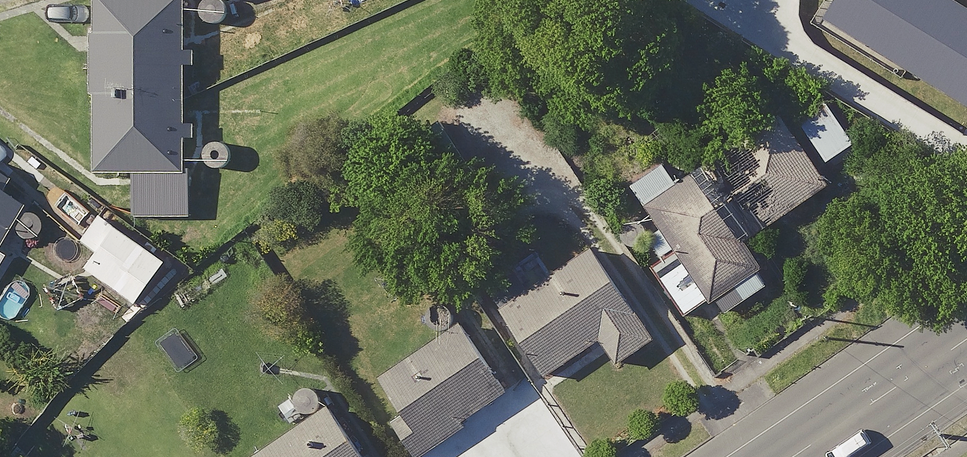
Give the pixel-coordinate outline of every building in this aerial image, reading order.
[(80,164),(121,164),(121,211),(172,211),(172,0),(80,0),(80,164)] [(952,7),(923,56),(944,68),(933,87),(966,108),(966,16),(952,7)] [(839,142),(816,105),(790,122),(813,159),(839,142)] [(811,181),(765,110),(662,176),(648,155),(614,177),(645,225),(625,238),(672,311),(701,292),(712,308),(756,279),(728,235),(811,181)] [(153,254),(81,208),(51,256),(123,302),(153,254)] [(640,335),(577,243),(486,305),(532,372),(587,334),(605,359),(640,335)] [(494,387),(441,316),(357,379),(410,450),(494,387)] [(311,400),(226,456),(349,456),(311,400)]
